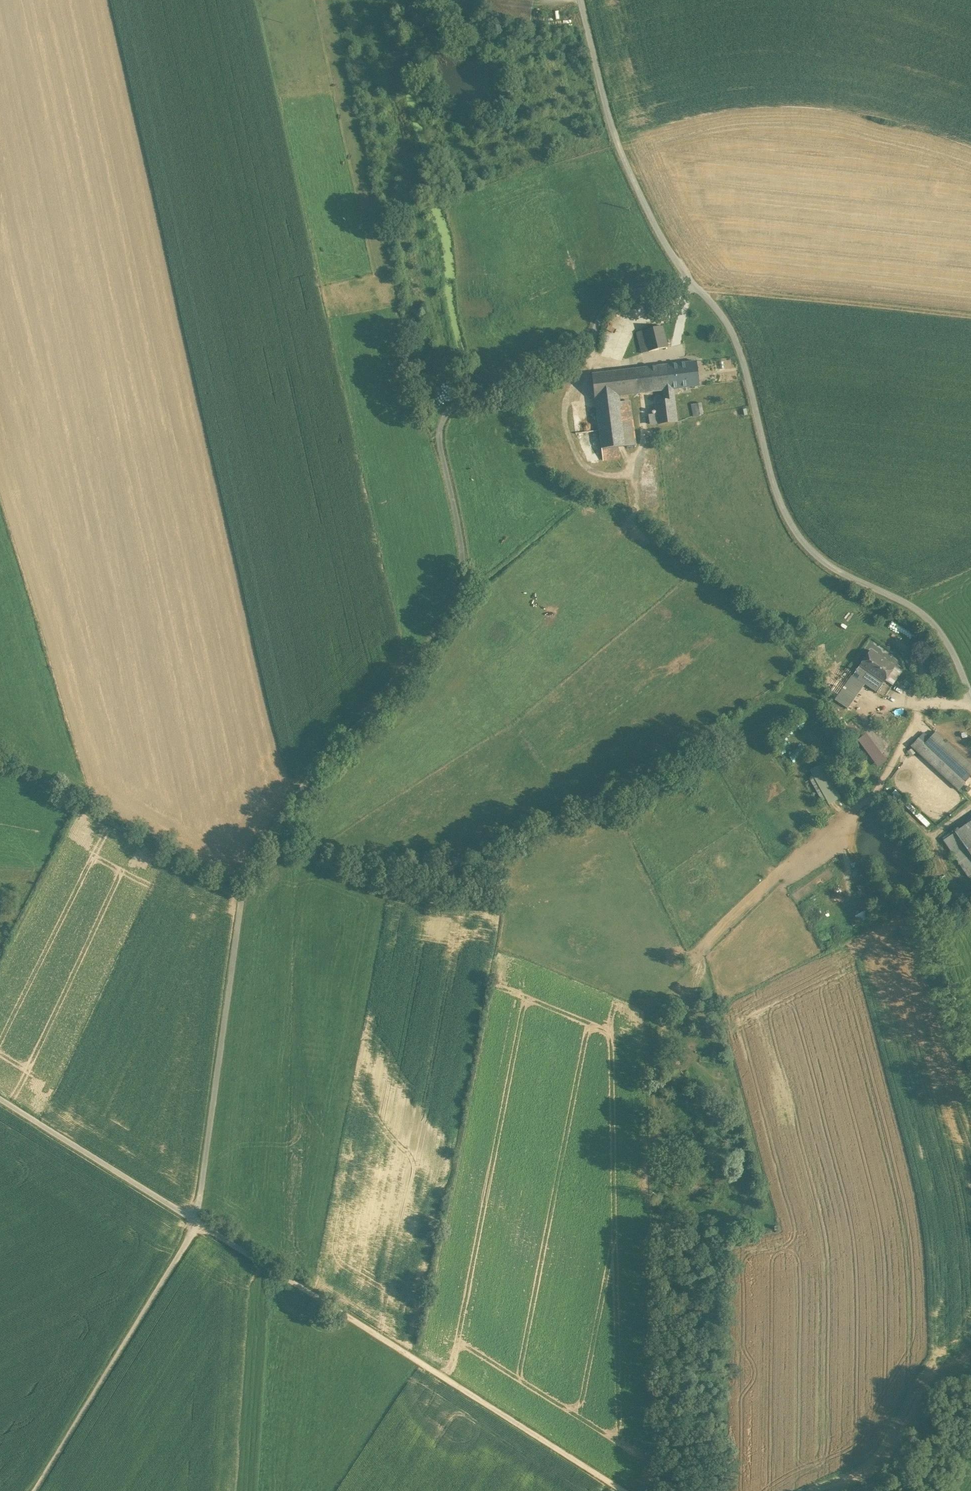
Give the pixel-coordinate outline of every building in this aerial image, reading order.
[(501,16),(485,14),(483,27),(499,29),(501,16)] [(662,326),(637,332),(642,353),(667,347),(662,326)] [(696,361),(666,365),(669,390),(679,388),(699,386),(696,361)] [(666,365),(635,369),(637,394),(663,390),(669,390),(666,365)] [(635,369),(592,374),(594,399),(595,399),(619,396),(637,394),(635,369)] [(669,390),(663,390),(664,400),(655,401),(658,425),(677,422),(674,395),(680,394),(679,388),(669,390)] [(629,401),(620,402),(619,396),(595,399),(603,460),(619,458),(618,447),(635,445),(629,401)] [(701,403),(691,405),(693,415),(703,414),(701,403)] [(595,431),(581,432),(583,460),(599,459),(597,446),(588,447),(588,442),(596,441),(595,431)] [(894,667),(870,650),(857,670),(856,669),(855,670),(856,671),(853,676),(864,684),(877,693),(894,667)] [(853,676),(835,700),(847,708),(864,684),(853,676)] [(841,718),(835,723),(840,730),(846,725),(841,718)] [(935,732),(930,738),(924,744),(919,738),(911,747),(958,790),(970,775),(970,765),(935,732)] [(930,738),(924,733),(919,738),(924,744),(930,738)] [(955,833),(970,856),(970,822),(955,833)] [(955,833),(943,840),(969,878),(970,876),(970,856),(955,833)]
